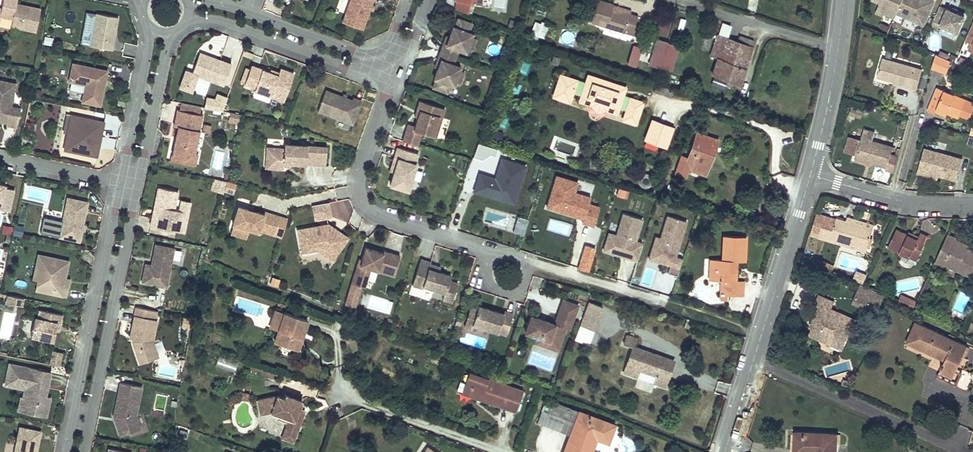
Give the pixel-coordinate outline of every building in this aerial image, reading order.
[(41,9),(16,4),(17,0),(4,0),(2,8),(0,8),(0,18),(0,16),(13,18),(11,26),(36,31),(41,9)] [(342,22),(362,29),(369,9),(371,5),(372,0),(350,0),(342,22)] [(598,0),(591,22),(636,36),(638,27),(634,26),(637,16),(629,14),(631,10),(598,0)] [(884,13),(894,17),(896,13),(902,0),(875,0),(880,2),(878,6),(886,10),(884,13)] [(896,13),(923,25),(934,0),(933,0),(902,0),(896,13)] [(883,16),(884,13),(886,10),(878,6),(876,12),(883,16)] [(956,13),(951,11),(940,6),(933,21),(939,24),(957,32),(964,16),(956,13)] [(111,50),(117,17),(96,13),(90,45),(111,50)] [(443,43),(438,59),(440,60),(438,68),(434,78),(436,79),(433,87),(447,92),(450,84),(453,85),(455,82),(459,70),(460,67),(453,64),(458,49),(466,52),(467,48),(471,36),(472,33),(469,32),(472,23),(458,18),(455,27),(453,26),(449,36),(446,44),(443,43)] [(0,21),(0,27),(8,30),(11,23),(1,19),(0,21)] [(662,20),(658,31),(666,34),(670,22),(662,20)] [(937,30),(939,24),(933,21),(930,27),(937,30)] [(970,51),(972,53),(972,22),(965,41),(970,43),(972,44),(970,51)] [(546,38),(550,28),(536,23),(529,39),(536,42),(539,35),(546,38)] [(712,74),(740,83),(754,41),(739,36),(737,41),(718,35),(710,56),(717,58),(712,74)] [(476,38),(471,36),(467,48),(472,50),(476,38)] [(45,37),(43,45),(52,46),(53,39),(45,37)] [(671,74),(679,47),(656,41),(648,68),(671,74)] [(644,49),(635,46),(629,65),(638,68),(644,49)] [(207,55),(199,52),(192,73),(186,70),(179,87),(192,92),(198,75),(224,85),(231,64),(217,59),(216,62),(206,58),(207,55)] [(932,66),(946,72),(950,60),(946,59),(938,55),(936,54),(932,66)] [(894,79),(893,81),(909,85),(908,87),(916,90),(922,70),(883,58),(878,74),(894,79)] [(100,105),(107,71),(72,64),(69,82),(85,85),(82,102),(100,105)] [(284,101),(294,73),(284,69),(281,76),(278,75),(251,65),(244,84),(255,88),(254,91),(284,101)] [(464,72),(459,70),(455,82),(459,84),(464,72)] [(635,100),(618,94),(617,92),(619,85),(595,77),(593,84),(590,85),(561,75),(554,94),(570,99),(573,91),(582,95),(586,96),(585,97),(587,100),(591,101),(594,100),(594,99),(607,103),(606,104),(608,108),(612,109),(615,107),(615,106),(618,107),(627,110),(625,114),(627,119),(632,120),(637,118),(639,112),(637,108),(638,105),(634,104),(635,100)] [(0,80),(0,118),(8,120),(7,125),(17,127),(21,108),(11,106),(12,101),(15,84),(0,80)] [(656,86),(654,91),(670,97),(672,91),(656,86)] [(936,109),(947,113),(958,118),(966,99),(936,87),(927,110),(935,113),(936,111),(936,109)] [(326,91),(318,111),(353,124),(361,101),(353,98),(353,101),(326,91)] [(221,111),(226,97),(217,94),(215,100),(212,109),(221,111)] [(586,96),(582,95),(580,101),(592,105),(597,111),(605,109),(616,113),(618,107),(615,106),(615,107),(612,109),(608,108),(606,104),(607,103),(594,99),(594,100),(591,101),(587,100),(585,97),(586,96)] [(212,109),(215,100),(207,98),(205,108),(212,109)] [(637,108),(639,112),(642,102),(635,100),(634,104),(638,105),(637,108)] [(445,109),(420,101),(417,109),(420,110),(418,117),(415,126),(408,124),(403,141),(417,146),(421,133),(433,136),(436,127),(439,127),(445,109)] [(863,111),(851,107),(849,114),(861,118),(863,111)] [(194,155),(202,115),(177,110),(173,126),(177,127),(175,138),(178,139),(176,145),(174,144),(171,156),(184,158),(190,154),(194,155)] [(240,115),(230,113),(229,120),(239,122),(240,115)] [(627,119),(625,114),(623,120),(635,124),(637,118),(632,120),(627,119)] [(104,122),(71,115),(66,139),(75,140),(72,152),(97,157),(99,144),(96,141),(97,136),(101,137),(104,122)] [(645,139),(665,147),(673,128),(661,123),(659,126),(652,123),(645,139)] [(503,133),(494,130),(491,139),(500,142),(503,133)] [(863,130),(855,158),(871,163),(886,167),(885,170),(893,172),(898,157),(891,155),(892,148),(872,142),(874,133),(863,130)] [(714,150),(718,140),(697,133),(688,158),(682,156),(675,173),(685,177),(688,169),(702,175),(712,149),(714,150)] [(75,140),(66,139),(64,150),(72,152),(75,140)] [(272,160),(271,168),(283,169),(283,165),(283,162),(289,163),(325,165),(326,147),(284,144),(284,149),(266,148),(266,159),(272,160)] [(418,154),(398,147),(394,158),(398,159),(394,172),(390,185),(408,191),(416,164),(415,164),(418,154)] [(927,172),(940,175),(956,180),(962,159),(924,148),(917,173),(926,176),(927,172)] [(712,149),(702,175),(705,175),(714,150),(712,149)] [(195,166),(197,155),(194,155),(190,154),(184,158),(171,156),(170,161),(195,166)] [(516,197),(526,166),(502,158),(495,178),(480,173),(474,191),(503,200),(505,193),(516,197)] [(645,188),(647,187),(650,186),(651,184),(652,183),(652,181),(652,179),(651,177),(650,175),(648,174),(646,174),(643,174),(642,175),(640,176),(639,178),(639,181),(639,183),(641,186),(643,187),(645,188)] [(556,175),(546,207),(583,218),(582,223),(594,226),(599,207),(588,204),(590,197),(575,193),(578,182),(556,175)] [(211,189),(223,193),(226,182),(214,178),(211,189)] [(237,185),(227,183),(225,192),(234,195),(237,185)] [(178,191),(159,187),(154,209),(156,209),(155,215),(153,214),(150,226),(184,232),(188,212),(179,210),(174,209),(178,191)] [(628,192),(619,189),(617,197),(626,199),(628,192)] [(514,204),(516,197),(505,193),(503,200),(514,204)] [(67,198),(59,237),(79,241),(87,202),(67,198)] [(181,200),(179,210),(188,212),(190,202),(181,200)] [(332,219),(351,219),(351,201),(332,202),(332,219)] [(328,203),(313,206),(315,220),(331,217),(328,203)] [(273,235),(279,216),(264,211),(263,214),(237,206),(232,225),(258,232),(259,230),(273,235)] [(610,234),(604,251),(638,261),(644,244),(635,241),(642,219),(624,214),(617,236),(610,234)] [(676,257),(687,221),(669,215),(661,240),(655,238),(649,259),(670,266),(668,273),(678,276),(683,260),(676,257)] [(829,215),(826,225),(833,227),(836,217),(829,215)] [(281,237),(287,218),(279,216),(273,235),(281,237)] [(873,228),(847,220),(836,217),(833,227),(826,225),(823,235),(830,237),(867,248),(873,228)] [(848,217),(847,220),(873,228),(874,225),(848,217)] [(528,221),(518,218),(513,233),(522,237),(528,221)] [(328,224),(298,230),(302,252),(316,250),(323,249),(329,253),(338,251),(347,238),(328,224)] [(10,234),(12,227),(3,225),(2,232),(10,234)] [(25,227),(16,226),(15,235),(24,236),(25,227)] [(918,239),(908,234),(897,229),(888,248),(916,261),(928,236),(921,233),(919,237),(918,239)] [(956,239),(956,238),(948,234),(935,262),(944,266),(945,265),(972,277),(972,251),(967,248),(954,243),(956,239)] [(734,261),(745,261),(746,237),(723,236),(722,260),(710,259),(710,270),(715,271),(714,280),(721,281),(727,281),(727,295),(743,296),(743,281),(736,281),(736,271),(733,271),(734,261)] [(866,251),(867,248),(830,237),(830,240),(866,251)] [(969,245),(956,239),(954,243),(967,248),(969,245)] [(174,248),(156,245),(152,260),(155,261),(154,265),(145,264),(142,282),(166,287),(174,248)] [(383,253),(365,247),(361,259),(360,265),(357,264),(351,283),(362,287),(364,287),(370,268),(393,276),(400,255),(383,250),(383,253)] [(596,250),(586,247),(580,268),(590,270),(596,250)] [(329,253),(323,249),(316,250),(332,260),(338,251),(329,253)] [(64,278),(68,260),(38,254),(35,269),(42,271),(40,280),(38,279),(38,280),(36,290),(65,296),(67,288),(63,287),(64,278)] [(420,258),(412,285),(422,288),(423,285),(445,292),(443,299),(452,302),(457,284),(449,281),(451,276),(438,272),(428,268),(429,265),(430,262),(420,258)] [(40,280),(42,271),(35,269),(33,278),(38,280),(38,279),(40,280)] [(861,284),(863,285),(867,277),(857,272),(854,281),(861,284)] [(362,287),(351,283),(344,305),(355,308),(362,287)] [(855,298),(878,308),(884,294),(863,285),(861,284),(855,298)] [(23,298),(7,295),(6,303),(21,306),(23,298)] [(815,326),(812,327),(809,334),(831,344),(832,347),(839,350),(842,349),(855,320),(830,309),(833,302),(819,295),(813,308),(818,310),(813,319),(817,321),(815,326)] [(909,306),(912,300),(903,295),(900,301),(909,306)] [(877,310),(878,308),(855,298),(853,303),(864,308),(865,305),(877,310)] [(530,316),(525,333),(537,337),(535,343),(546,347),(548,341),(559,345),(565,328),(561,326),(563,319),(572,322),(578,305),(563,300),(554,324),(530,316)] [(596,323),(602,307),(588,302),(583,318),(596,323)] [(477,309),(472,324),(506,335),(513,314),(504,312),(503,314),(478,306),(477,309)] [(136,307),(131,332),(134,333),(132,339),(132,341),(139,363),(158,357),(152,340),(158,311),(136,307)] [(477,309),(470,307),(464,326),(471,328),(472,324),(477,309)] [(57,331),(61,314),(39,309),(37,318),(34,317),(33,321),(31,333),(30,336),(52,340),(55,330),(57,331)] [(298,350),(308,320),(276,309),(269,328),(278,331),(274,342),(298,350)] [(594,330),(596,323),(583,318),(580,325),(594,330)] [(31,333),(33,321),(24,319),(22,331),(31,333)] [(572,322),(563,319),(561,326),(565,328),(569,329),(572,322)] [(962,357),(966,347),(967,346),(916,322),(907,342),(945,360),(940,372),(953,377),(962,357)] [(624,373),(665,387),(673,361),(634,347),(636,339),(627,335),(624,344),(633,347),(624,373)] [(548,341),(546,347),(557,351),(559,345),(548,341)] [(58,366),(61,352),(52,350),(50,364),(58,366)] [(52,371),(10,362),(5,384),(25,389),(23,398),(28,399),(25,412),(46,416),(50,396),(46,396),(52,371)] [(964,371),(957,386),(965,390),(972,375),(964,371)] [(516,412),(521,398),(502,392),(505,385),(469,372),(465,383),(470,384),(466,395),(516,412)] [(847,372),(829,378),(831,384),(849,379),(847,372)] [(142,387),(121,382),(114,417),(120,434),(122,436),(140,430),(136,415),(142,387)] [(470,384),(465,383),(461,393),(466,395),(470,384)] [(521,398),(523,391),(505,385),(502,392),(521,398)] [(262,410),(272,408),(280,411),(279,415),(288,419),(286,425),(298,429),(304,413),(298,411),(301,405),(303,397),(286,391),(285,395),(278,392),(258,396),(262,410)] [(18,410),(25,412),(28,399),(23,398),(21,398),(18,410)] [(551,402),(547,413),(575,423),(570,436),(564,451),(591,451),(596,438),(598,433),(610,437),(614,425),(551,402)] [(547,413),(543,412),(538,424),(570,436),(575,423),(547,413)] [(298,429),(286,425),(283,434),(295,439),(298,429)] [(41,432),(20,428),(15,451),(37,451),(41,432)] [(608,443),(610,437),(598,433),(596,438),(608,443)] [(812,451),(836,451),(837,435),(795,433),(795,446),(812,447),(812,451)]
